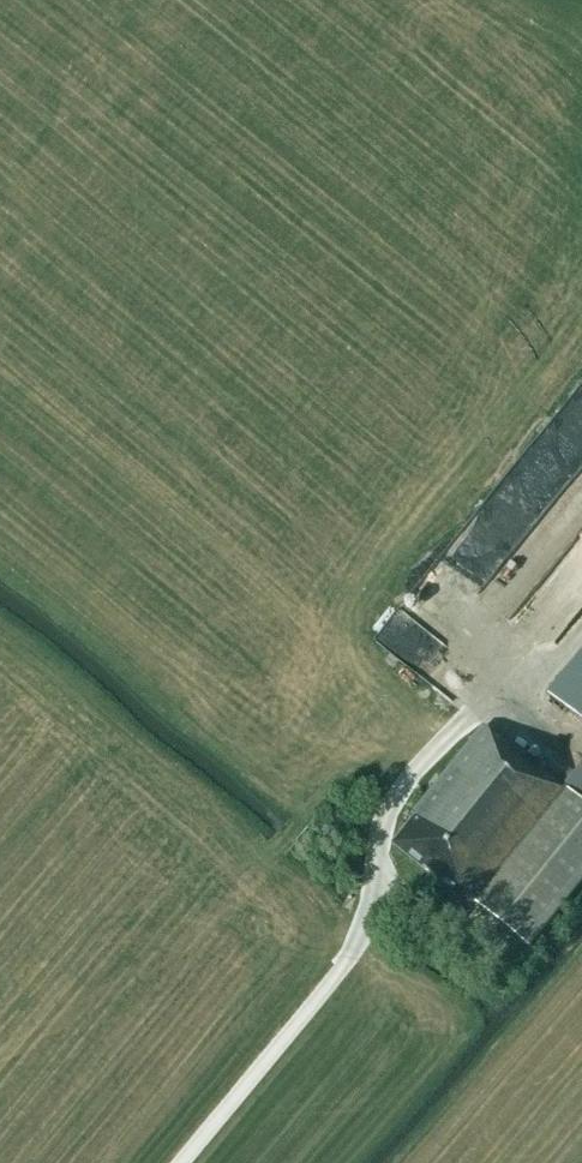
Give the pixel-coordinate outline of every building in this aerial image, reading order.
[(419,663),(448,689),(470,664),(440,639),(419,663)] [(548,694),(581,722),(581,653),(548,694)] [(575,775),(571,772),(560,785),(507,741),(505,743),(485,726),(413,815),(417,819),(396,845),(425,869),(424,870),(441,883),(442,882),(471,906),(474,902),(530,947),(581,884),(581,767),(575,775)]
